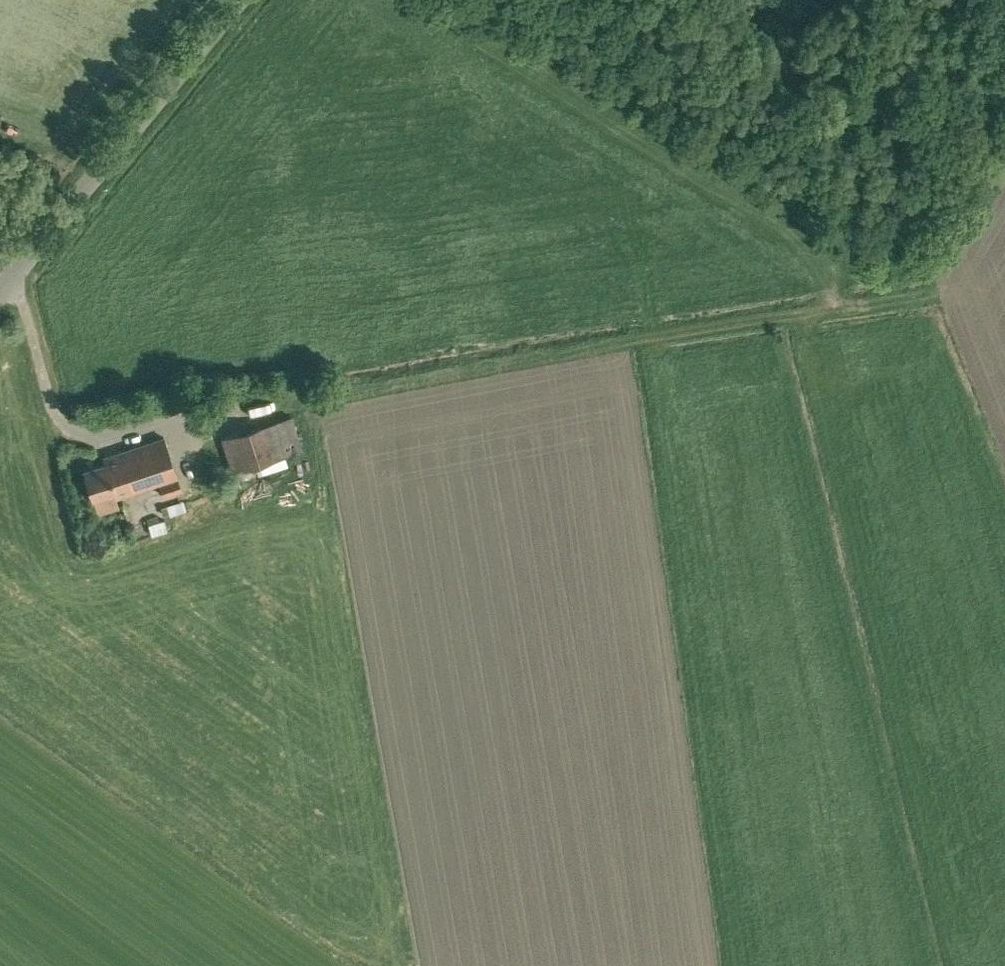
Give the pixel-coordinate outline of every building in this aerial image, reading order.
[(231,470),(302,448),(291,414),(220,436),(231,470)] [(163,494),(181,488),(163,435),(103,455),(105,461),(83,468),(93,496),(114,489),(116,496),(159,481),(163,494)] [(151,534),(167,529),(164,518),(148,522),(151,534)]
